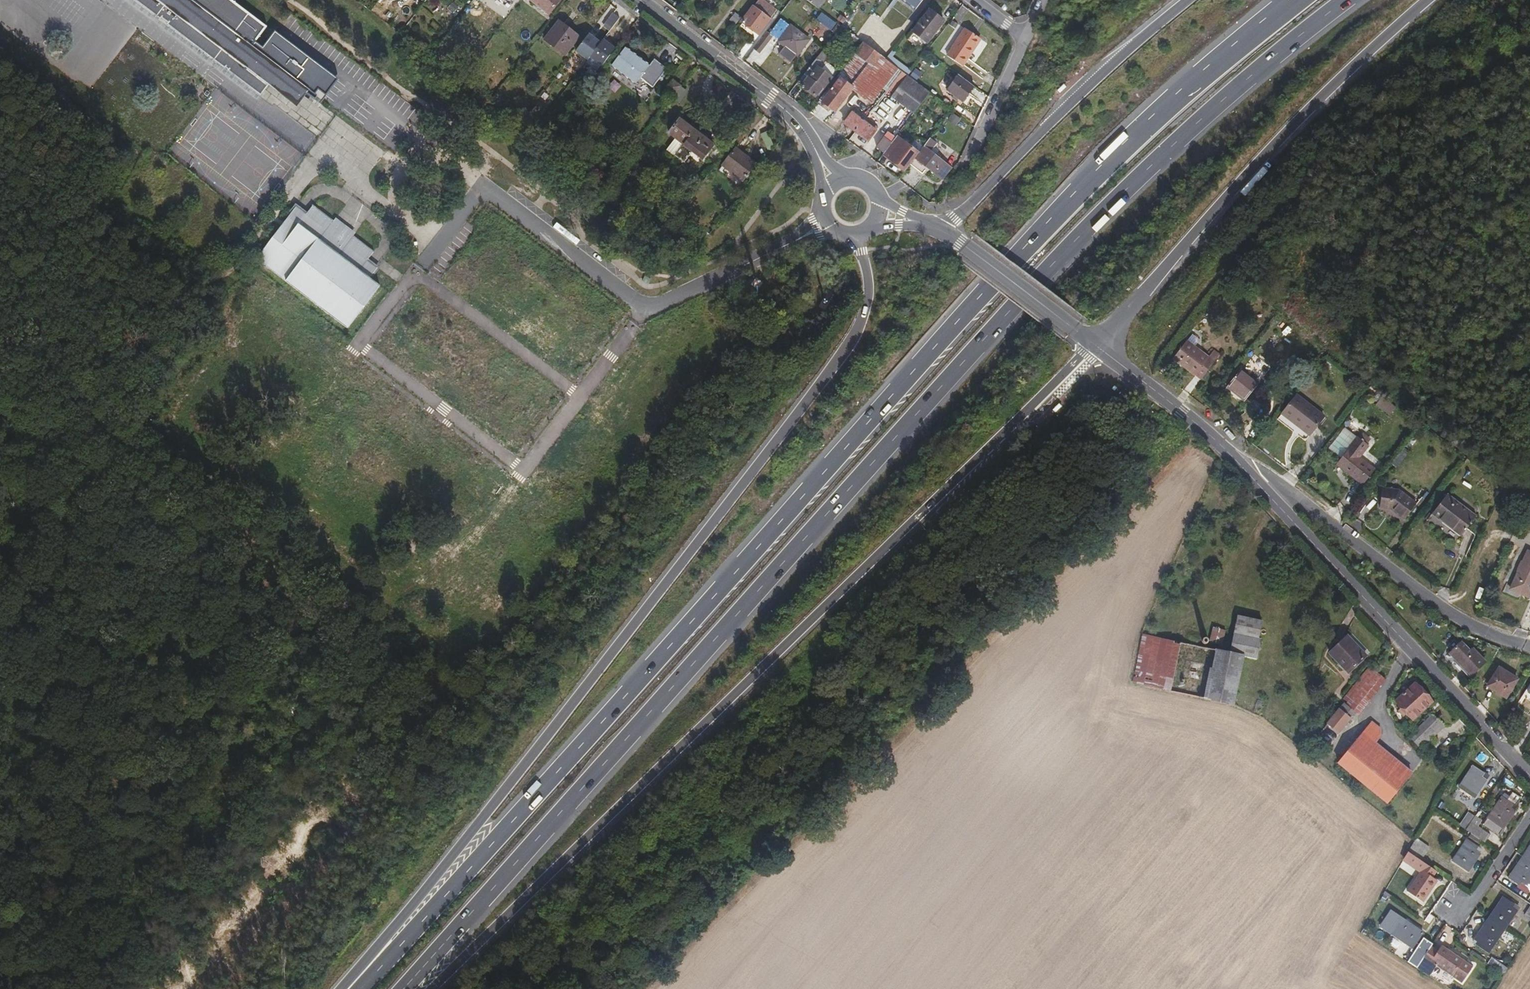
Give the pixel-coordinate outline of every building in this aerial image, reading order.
[(257,44),(270,27),(234,0),(139,0),(237,75),(261,93),(268,84),(297,105),(303,96),(320,103),(322,99),(338,79),(275,31),(263,48),(257,44)] [(561,1),(560,0),(531,0),(530,2),(549,17),(561,1)] [(775,11),(762,0),(759,0),(753,7),(769,20),(775,11)] [(825,1),(823,0),(807,0),(819,9),(825,1)] [(923,0),(902,0),(915,11),(923,0)] [(757,34),(769,20),(753,7),(742,22),(757,34)] [(927,43),(943,22),(929,11),(912,32),(927,43)] [(957,26),(964,15),(958,11),(951,22),(957,26)] [(832,29),(835,24),(820,13),(817,17),(832,29)] [(565,58),(580,40),(560,25),(546,43),(565,58)] [(796,54),(807,39),(791,26),(779,41),(796,54)] [(968,56),(980,38),(965,28),(947,56),(963,66),(969,57),(968,56)] [(759,54),(769,42),(763,37),(753,49),(759,54)] [(589,63),(602,46),(590,38),(578,55),(589,63)] [(606,64),(617,50),(605,42),(595,56),(606,64)] [(897,68),(885,59),(863,43),(819,100),(834,112),(852,89),(871,103),(897,68)] [(626,51),(625,49),(614,62),(616,64),(626,51)] [(639,82),(642,79),(644,80),(657,63),(654,61),(649,68),(626,51),(616,64),(639,82)] [(821,66),(828,57),(822,51),(797,83),(814,97),(817,92),(820,94),(832,77),(821,68),(820,67),(820,66),(821,66)] [(654,88),(667,71),(657,63),(644,80),(654,88)] [(612,70),(634,88),(639,82),(616,64),(612,70)] [(929,92),(908,76),(901,72),(899,74),(900,76),(892,86),(897,90),(891,97),(913,113),(929,92)] [(961,102),(972,86),(957,74),(945,89),(961,102)] [(676,98),(683,89),(675,82),(668,92),(676,98)] [(866,122),(864,124),(851,114),(844,124),(861,137),(867,142),(875,132),(868,127),(869,125),(866,122)] [(951,127),(955,120),(947,114),(943,120),(951,127)] [(681,123),(671,136),(686,148),(696,134),(681,123)] [(707,163),(717,150),(696,134),(686,148),(678,159),(688,168),(698,155),(707,163)] [(887,134),(876,148),(883,154),(894,139),(887,134)] [(883,154),(905,171),(914,158),(919,152),(897,135),(894,139),(883,154)] [(927,141),(919,152),(914,158),(942,179),(951,167),(926,149),(930,144),(927,141)] [(744,184),(757,167),(738,152),(725,169),(744,184)] [(370,262),(376,254),(346,231),(315,207),(309,214),(301,225),(291,218),(257,261),(348,331),(381,288),(373,282),(362,273),(370,262)] [(303,210),(299,207),(291,218),(301,225),(309,214),(303,210)] [(373,282),(381,271),(377,267),(370,262),(362,273),(373,282)] [(1205,356),(1184,340),(1171,357),(1198,378),(1207,366),(1201,361),(1205,356)] [(1256,383),(1238,369),(1224,386),(1241,400),(1256,383)] [(1322,416),(1295,395),(1280,414),(1308,435),(1322,416)] [(1340,458),(1356,438),(1344,429),(1328,449),(1340,458)] [(1373,471),(1357,458),(1367,446),(1356,438),(1340,458),(1346,464),(1341,470),(1361,486),(1373,471)] [(1341,470),(1346,464),(1340,458),(1335,465),(1341,470)] [(1414,504),(1398,490),(1381,488),(1378,506),(1392,508),(1395,510),(1394,512),(1403,518),(1414,504)] [(1475,516),(1448,494),(1432,514),(1459,536),(1475,516)] [(1528,597),(1529,592),(1529,553),(1527,552),(1523,562),(1521,561),(1516,570),(1518,571),(1510,589),(1528,597)] [(1231,704),(1241,657),(1254,660),(1258,639),(1256,639),(1260,620),(1237,615),(1229,652),(1217,650),(1207,699),(1231,704)] [(1215,626),(1211,642),(1221,644),(1225,629),(1215,626)] [(1168,691),(1178,642),(1142,634),(1131,683),(1168,691)] [(1346,672),(1364,654),(1346,635),(1328,652),(1346,672)] [(1484,662),(1472,649),(1469,652),(1460,642),(1448,653),(1470,676),(1484,662)] [(1516,679),(1498,667),(1486,685),(1504,697),(1516,679)] [(1356,711),(1383,677),(1371,668),(1344,702),(1353,709),(1356,711)] [(1412,718),(1431,701),(1412,682),(1394,700),(1401,706),(1397,710),(1402,716),(1406,712),(1412,718)] [(1336,733),(1353,709),(1344,702),(1327,725),(1336,733)] [(1418,747),(1443,728),(1433,715),(1408,733),(1418,747)] [(1409,773),(1374,743),(1380,735),(1379,728),(1370,723),(1337,764),(1385,803),(1409,773)] [(1475,797),(1487,780),(1482,776),(1484,773),(1474,765),(1459,787),(1475,797)] [(1504,828),(1516,810),(1511,807),(1513,804),(1503,797),(1489,818),(1504,828)] [(1485,831),(1472,823),(1475,817),(1469,813),(1460,826),(1480,839),(1485,831)] [(1464,878),(1480,854),(1475,851),(1477,847),(1466,840),(1448,867),(1464,878)] [(1529,877),(1529,843),(1508,876),(1519,883),(1521,880),(1526,883),(1529,877)] [(1412,845),(1404,858),(1416,866),(1424,853),(1412,845)] [(1422,900),(1434,882),(1429,878),(1431,875),(1434,869),(1425,863),(1407,890),(1422,900)] [(1492,945),(1516,909),(1511,905),(1513,903),(1502,896),(1475,937),(1485,944),(1487,941),(1492,945)] [(1412,948),(1422,932),(1404,920),(1401,925),(1398,924),(1391,935),(1400,940),(1412,948)] [(1471,923),(1465,935),(1472,939),(1479,928),(1471,923)] [(1461,981),(1471,965),(1443,947),(1440,952),(1436,949),(1430,945),(1424,955),(1418,951),(1410,964),(1423,972),(1426,967),(1447,980),(1451,974),(1461,981)] [(1507,966),(1495,958),(1491,964),(1503,973),(1507,966)]
